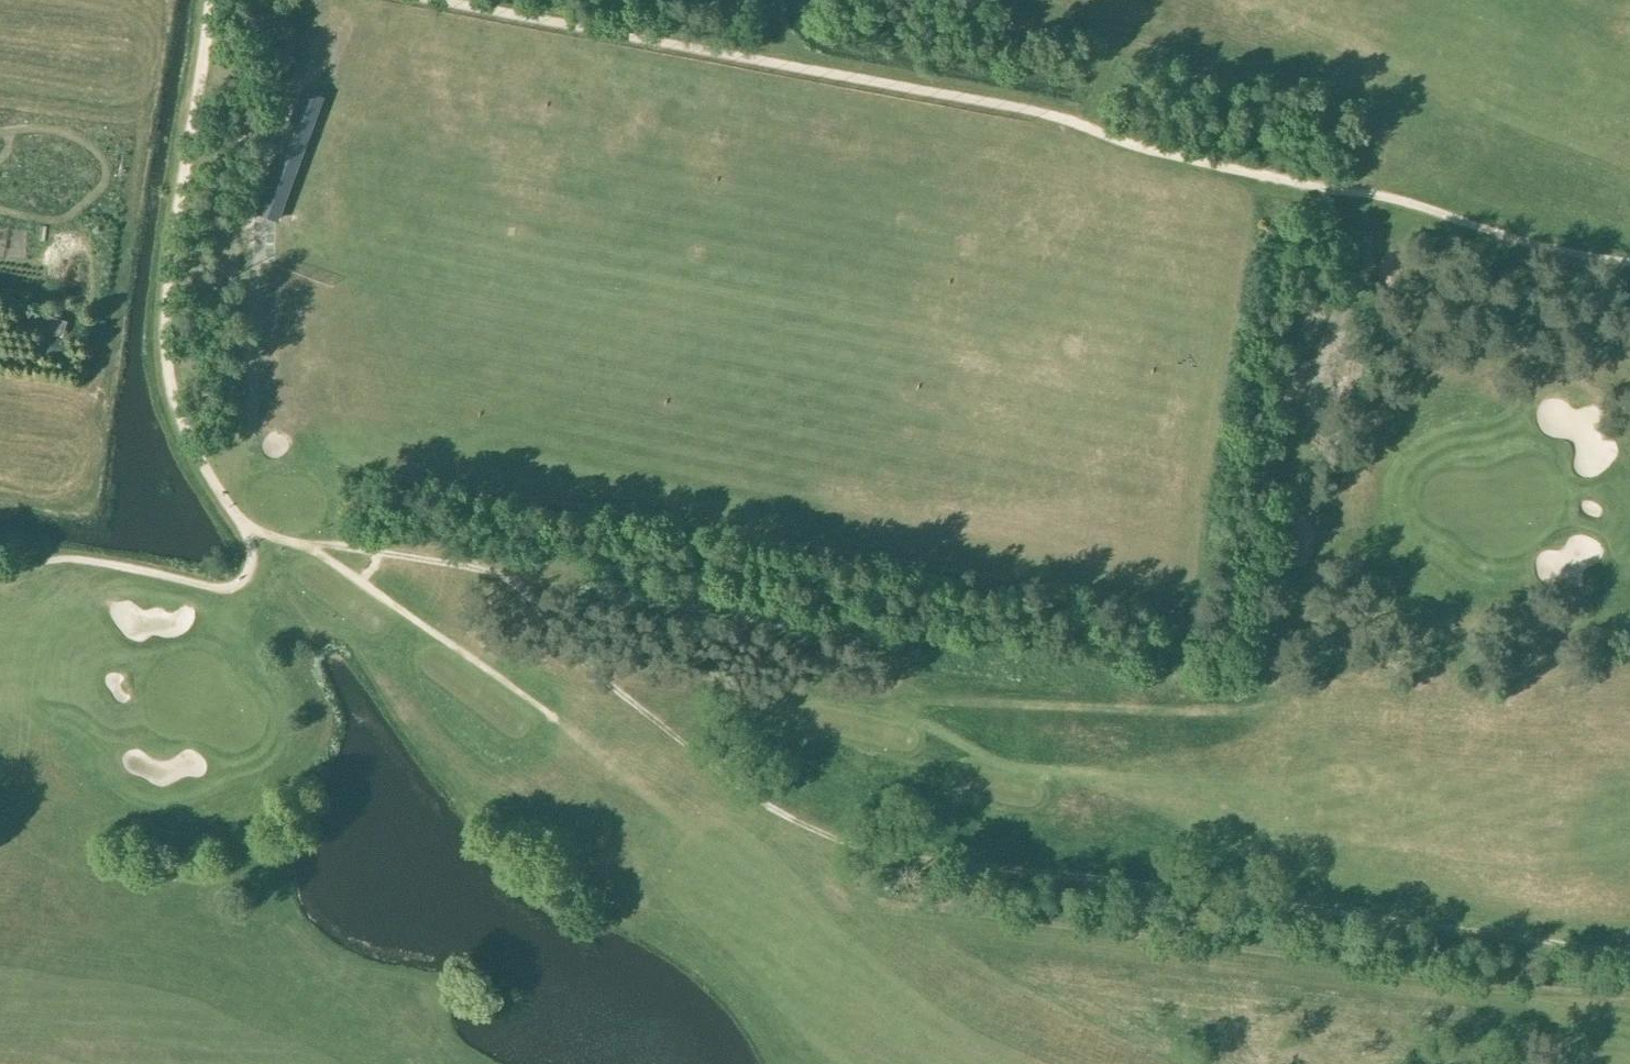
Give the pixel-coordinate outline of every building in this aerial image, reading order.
[(278,220),(325,95),(302,87),(255,211),(278,220)]
